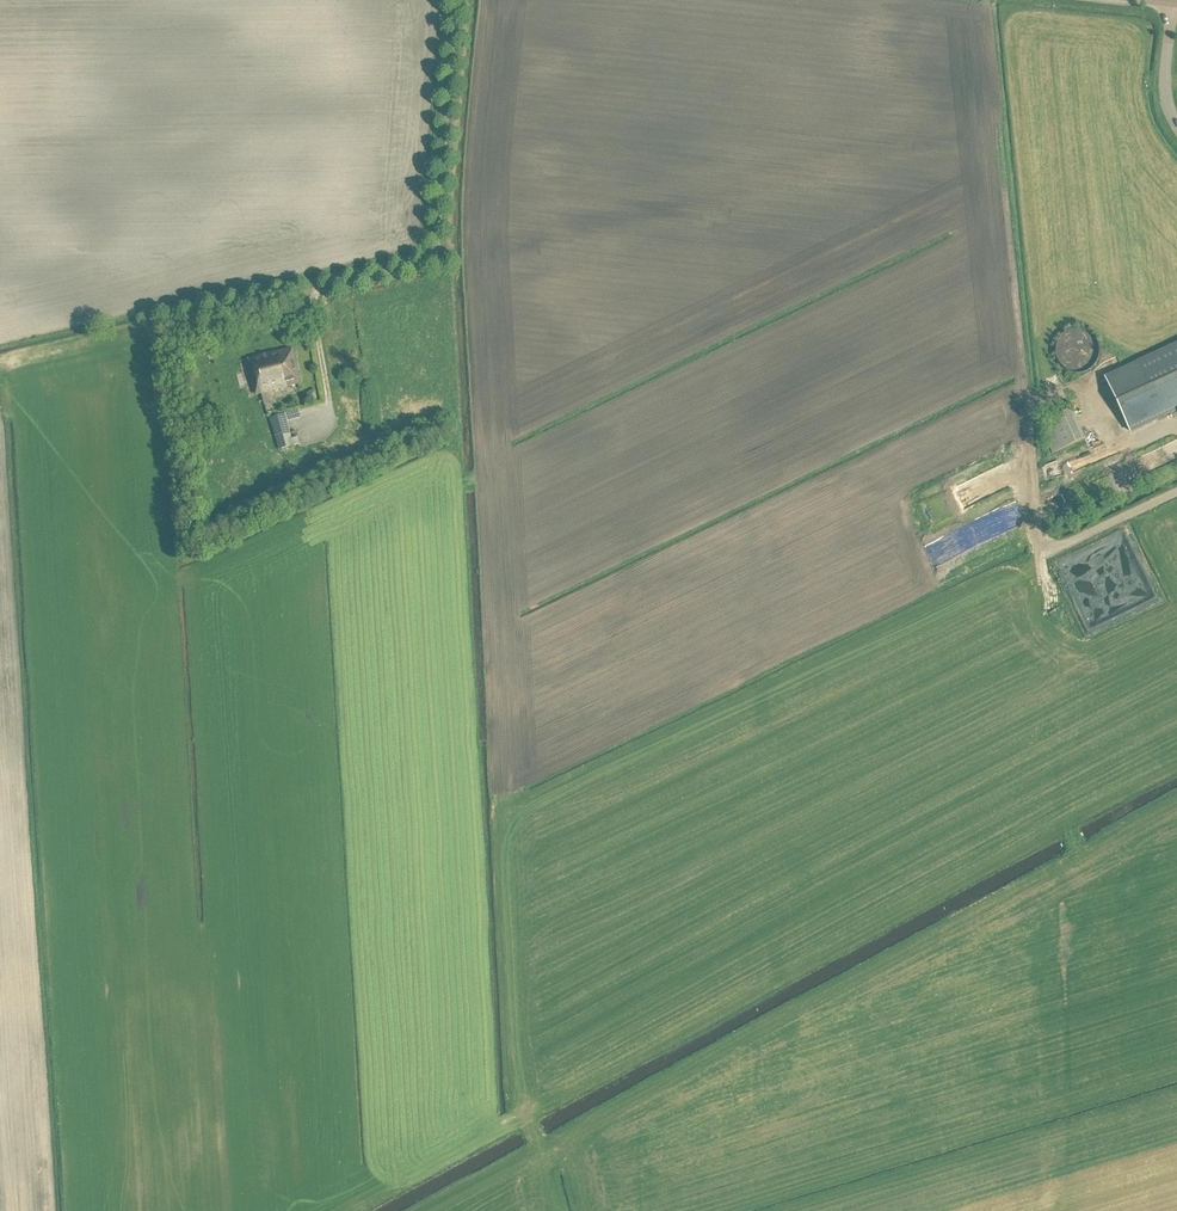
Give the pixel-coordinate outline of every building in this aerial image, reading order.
[(1104,377),(1130,433),(1176,411),(1176,343),(1104,377)] [(301,384),(292,350),(247,361),(256,396),(301,384)] [(1074,445),(1085,440),(1071,408),(1060,413),(1074,445)] [(284,414),(284,415),(269,420),(275,438),(276,438),(278,444),(276,445),(278,452),(293,447),(293,446),(291,447),(290,441),(292,441),(287,425),(301,421),(298,410),(284,414)] [(1047,422),(1055,451),(1061,449),(1053,420),(1047,422)]
